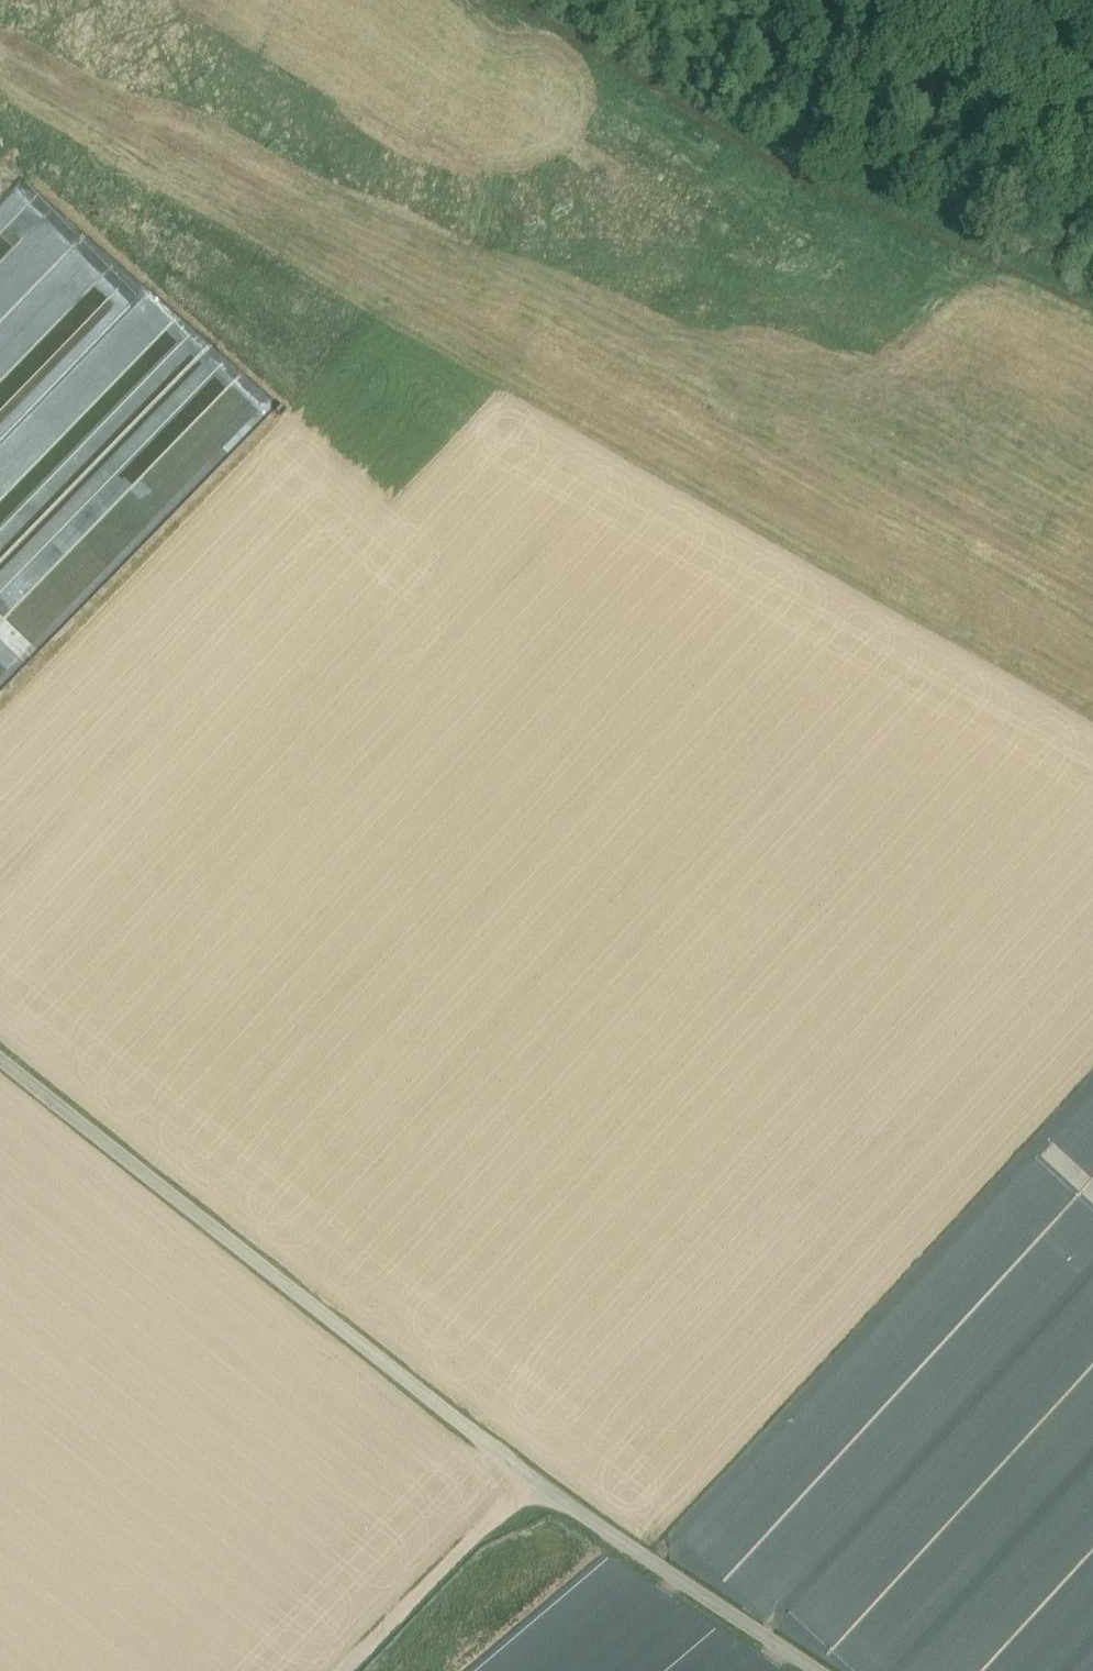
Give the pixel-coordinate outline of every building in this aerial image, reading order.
[(162,425),(214,362),(140,301),(127,317),(145,332),(147,329),(160,340),(157,344),(169,353),(159,365),(174,378),(146,412),(162,425)]
